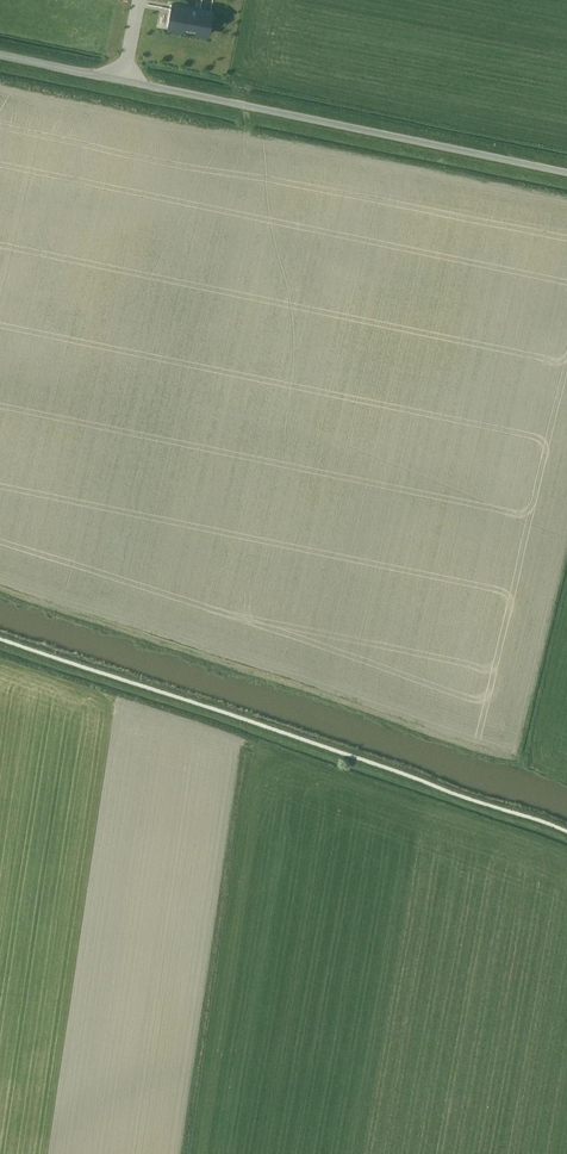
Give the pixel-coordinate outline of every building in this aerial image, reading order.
[(176,8),(173,25),(185,27),(186,25),(197,27),(196,32),(208,34),(212,11),(189,7),(188,11),(176,8)]
